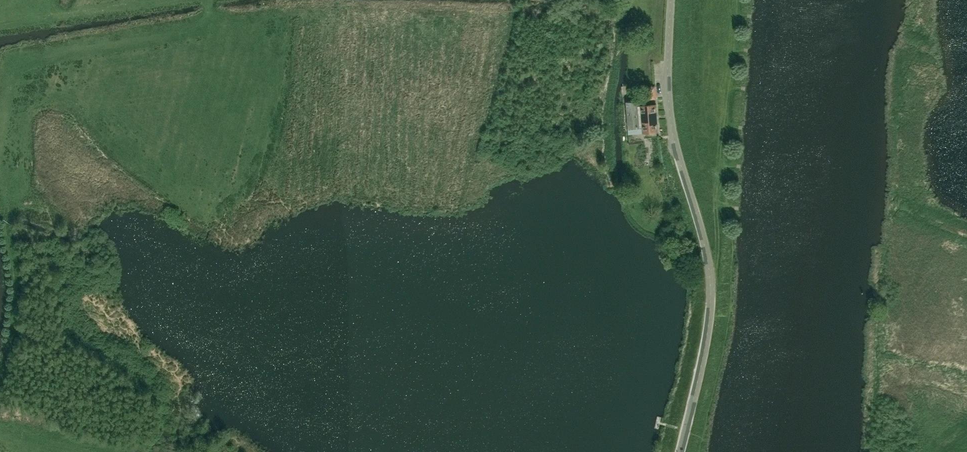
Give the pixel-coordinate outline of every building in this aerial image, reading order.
[(655,97),(654,86),(643,87),(644,99),(655,97)] [(640,125),(638,101),(626,102),(628,126),(640,125)] [(658,132),(656,104),(641,105),(643,133),(658,131),(658,132)]
